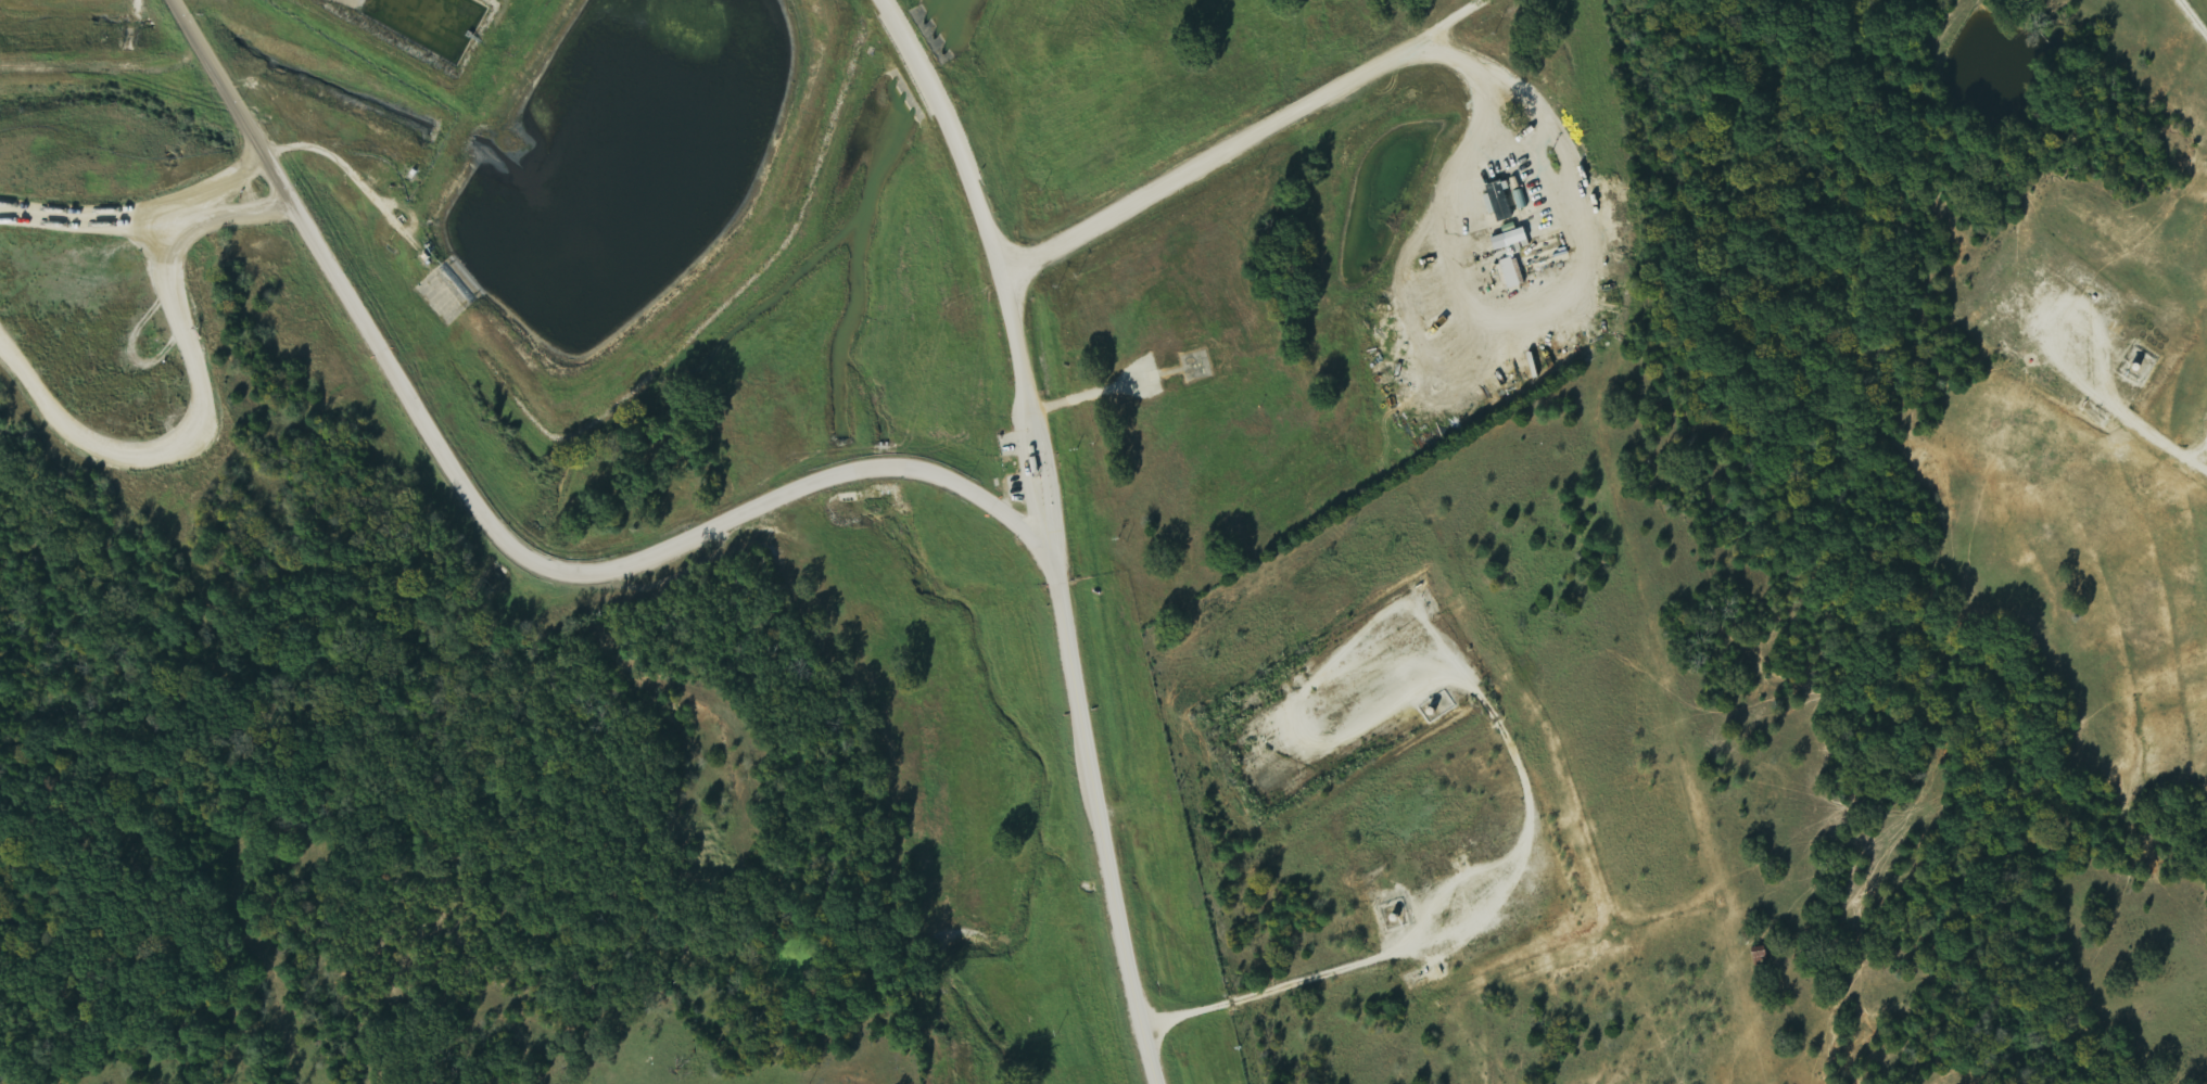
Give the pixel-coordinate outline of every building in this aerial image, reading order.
[(1488,186),(1493,217),(1500,215),(1501,223),(1515,221),(1508,183),(1488,186)] [(1498,251),(1533,243),(1530,230),(1495,237),(1498,251)] [(1498,265),(1508,291),(1525,285),(1514,258),(1498,265)]
